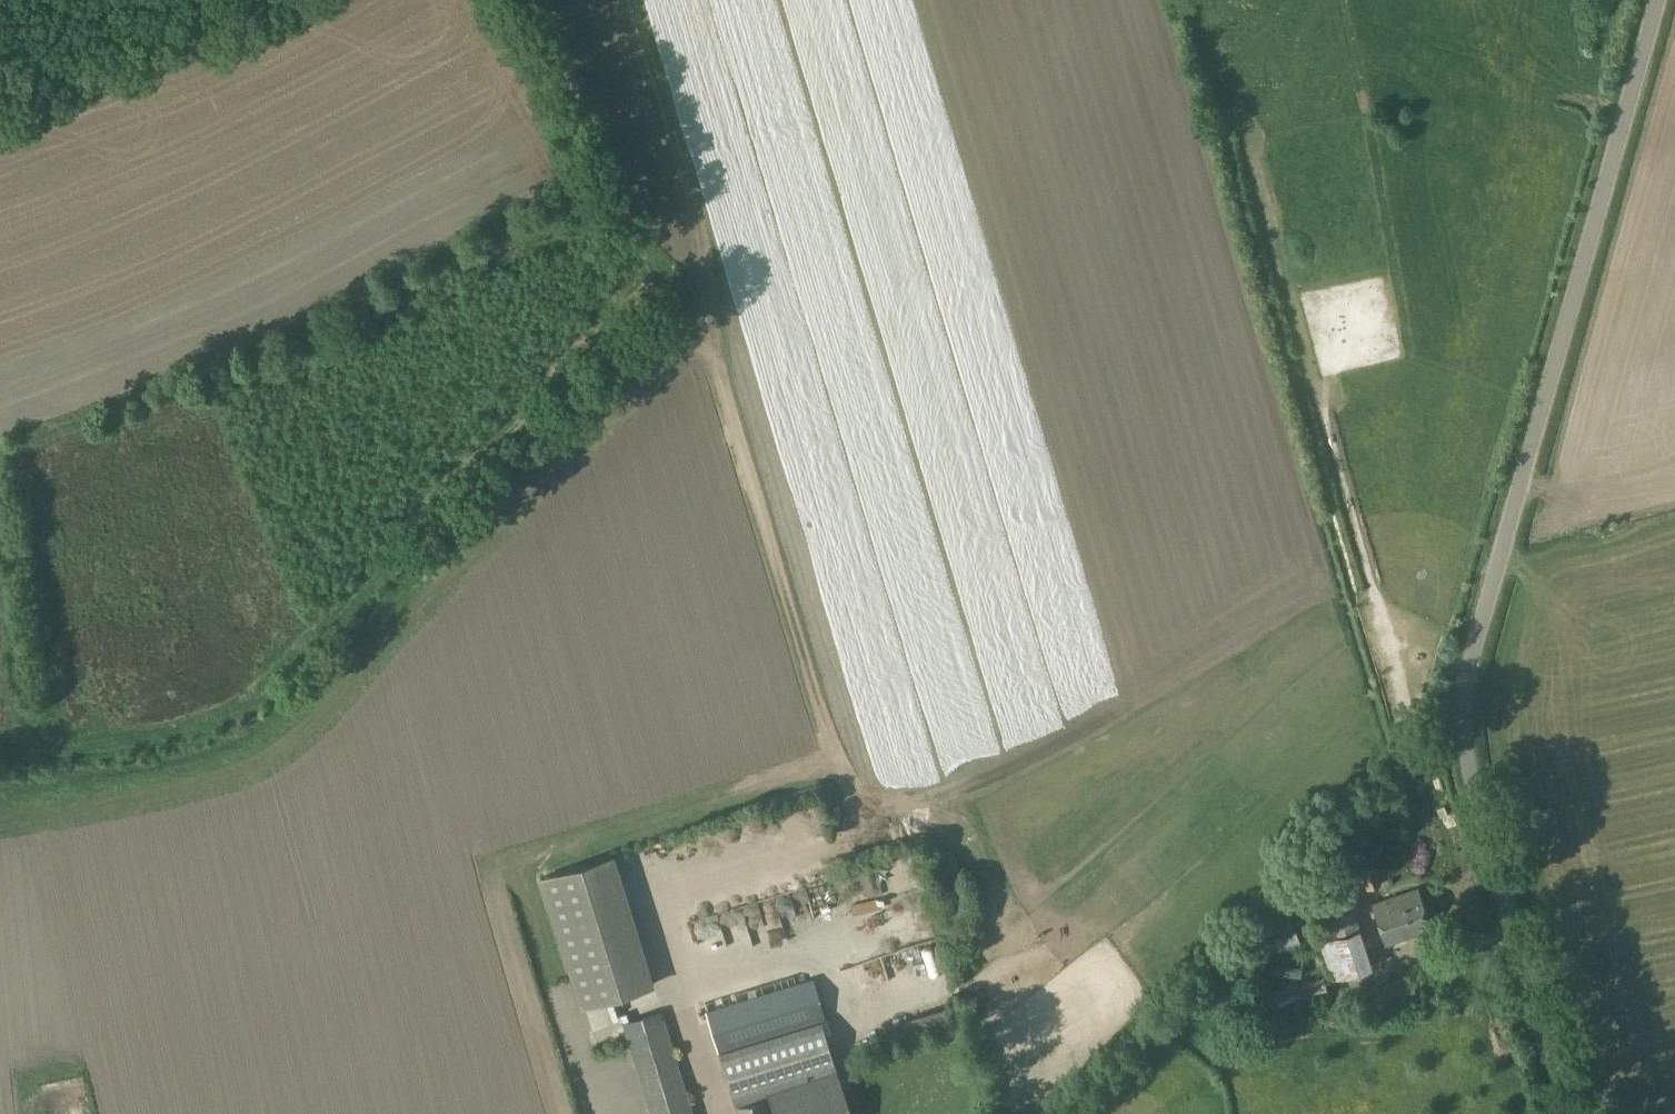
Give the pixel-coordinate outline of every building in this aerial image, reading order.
[(607,849),(536,872),(576,997),(648,975),(607,849)] [(1367,887),(1383,881),(1376,860),(1360,865),(1367,887)] [(1336,975),(1376,961),(1350,886),(1317,898),(1324,919),(1318,921),(1336,975)] [(1386,944),(1431,929),(1417,888),(1372,903),(1386,944)] [(1280,952),(1302,943),(1289,910),(1267,918),(1280,952)] [(1225,1030),(1330,995),(1324,975),(1218,1011),(1225,1030)] [(1378,1008),(1418,998),(1413,976),(1372,986),(1378,1008)] [(798,983),(708,1014),(742,1113),(854,1113),(856,1113),(824,1019),(811,1024),(798,983)] [(666,1017),(627,1029),(653,1113),(695,1113),(666,1017)]
